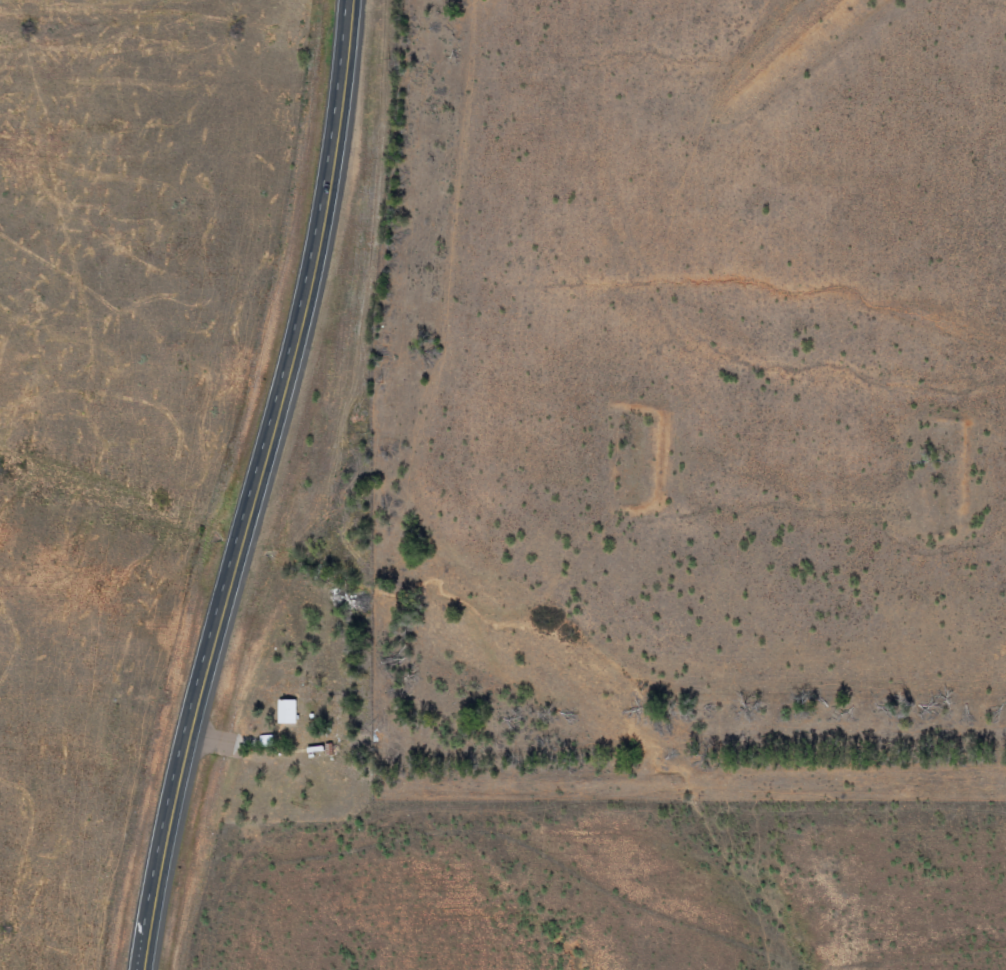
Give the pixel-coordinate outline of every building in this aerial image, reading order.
[(298,725),(298,702),(279,702),(279,725),(298,725)]
